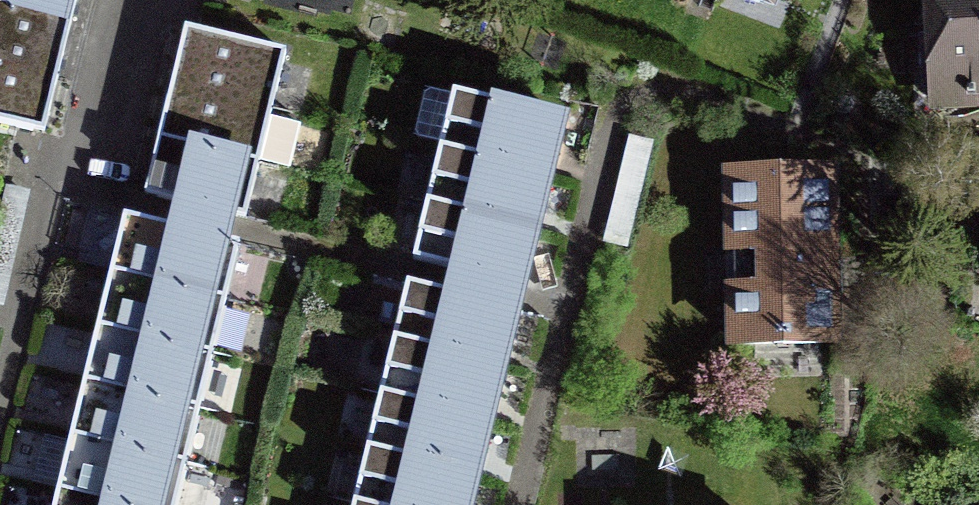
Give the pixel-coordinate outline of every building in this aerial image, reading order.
[(45,135),(54,100),(68,44),(77,10),(80,0),(0,0),(0,124),(45,135)] [(978,34),(978,0),(925,0),(928,37),(978,34)] [(181,64),(168,110),(153,167),(147,189),(245,216),(259,164),(288,171),(302,119),(272,111),(286,58),(189,32),(181,64)] [(928,37),(932,109),(978,106),(978,34),(928,37)] [(415,262),(523,288),(528,271),(542,212),(554,160),(563,124),(454,98),(415,262)] [(835,180),(718,181),(718,361),(836,360),(835,180)] [(78,409),(64,463),(54,504),(176,504),(240,248),(125,219),(117,251),(105,300),(91,357),(78,409)] [(484,445),(496,397),(509,344),(517,312),(409,285),(354,504),(470,504),(484,445)]
